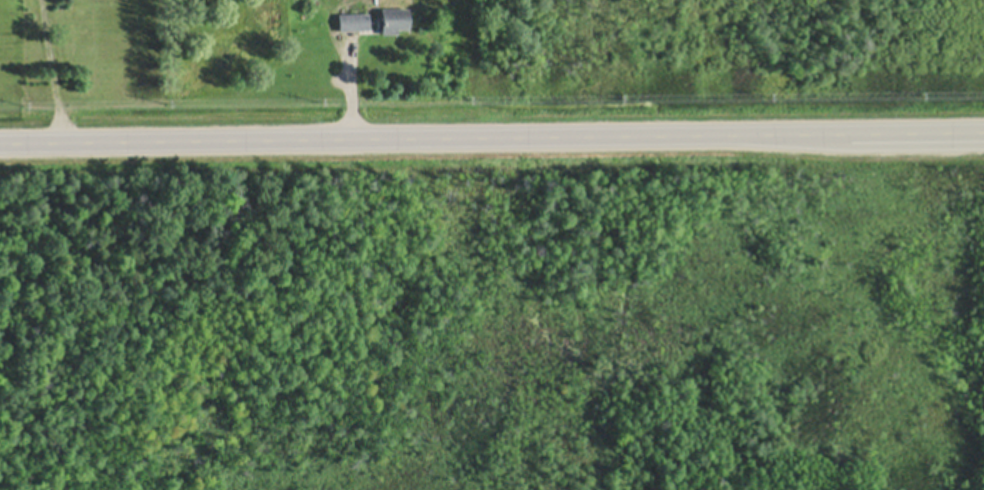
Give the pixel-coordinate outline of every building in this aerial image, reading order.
[(397,31),(382,31),(382,7),(409,7),(409,26),(397,26),(397,31)] [(369,27),(340,28),(339,12),(368,11),(369,27)]
